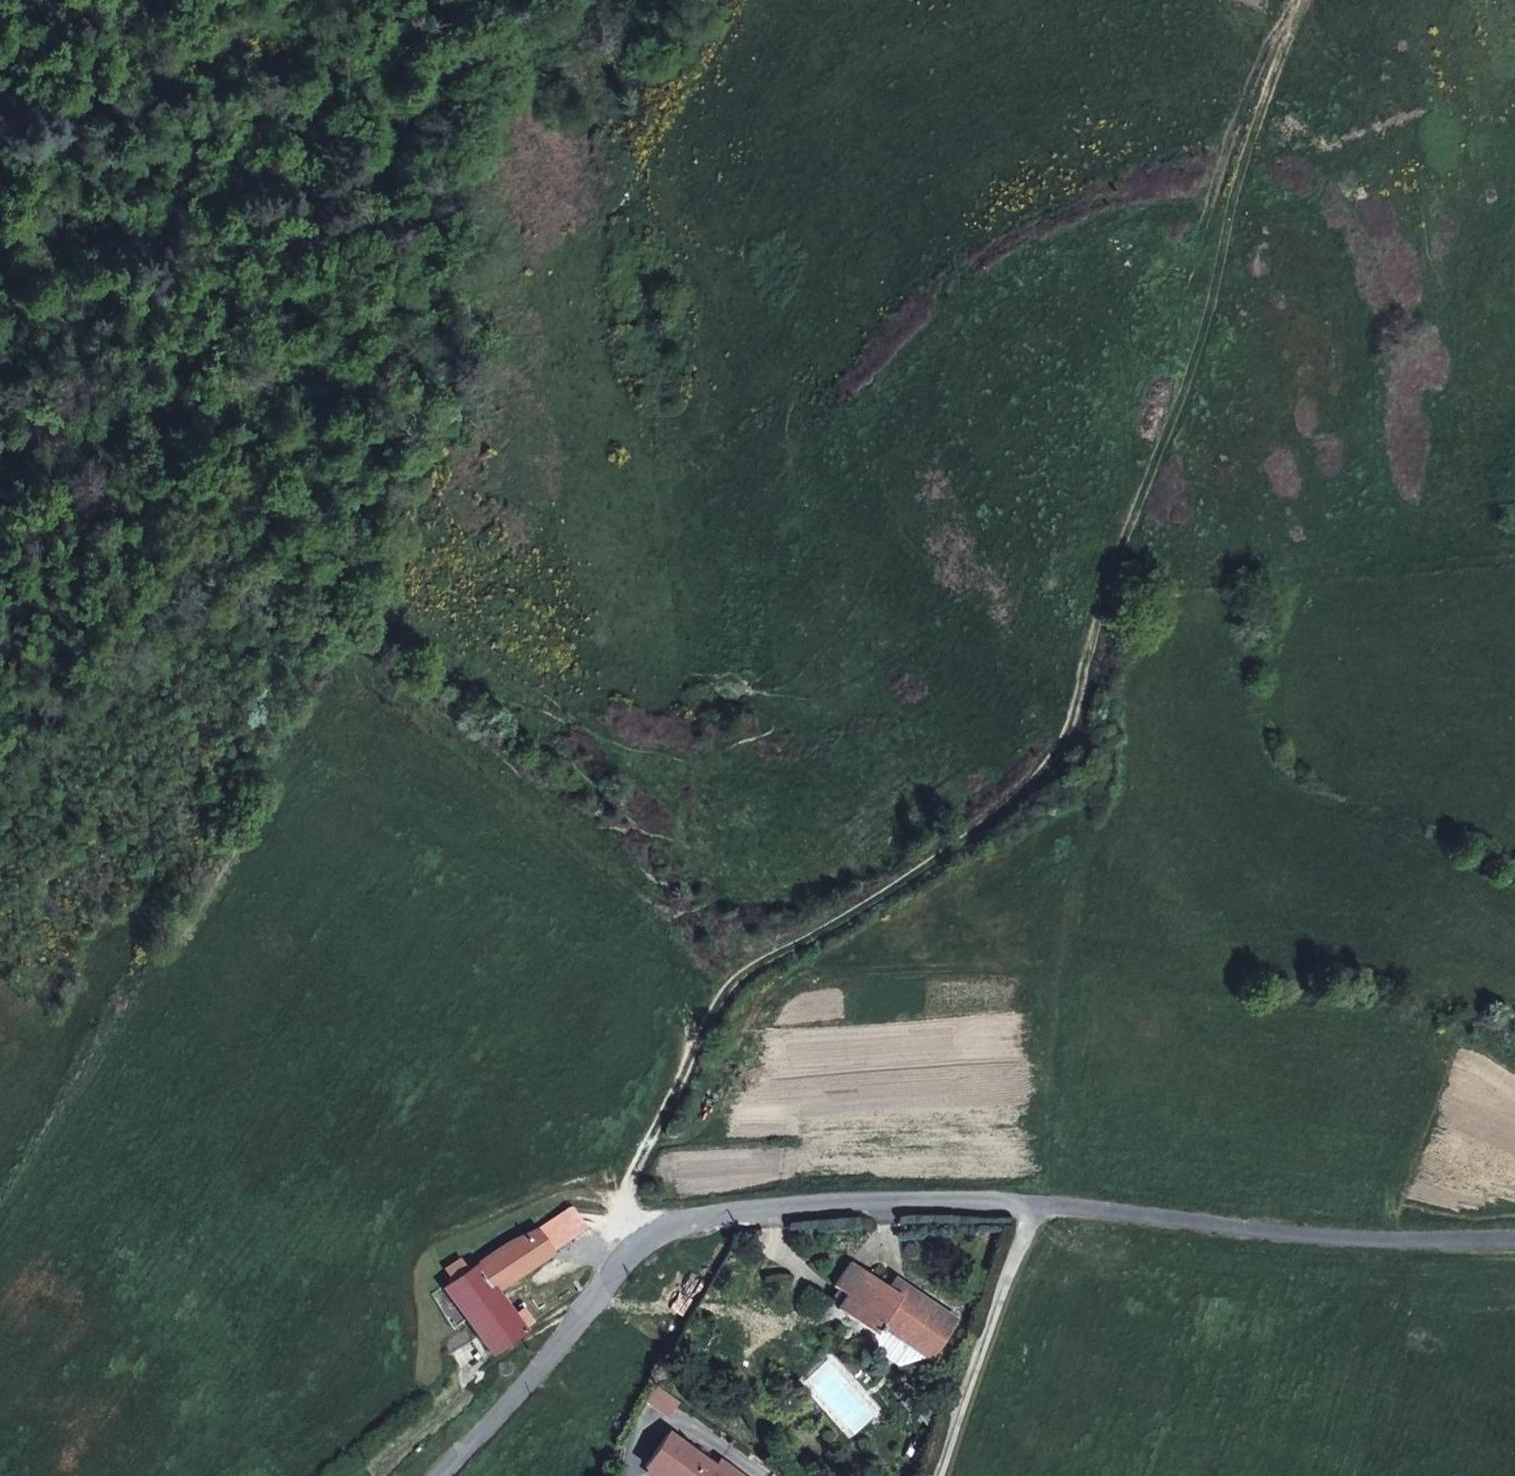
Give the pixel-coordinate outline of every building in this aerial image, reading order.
[(443,1288),(488,1353),(532,1322),(521,1307),(510,1314),(494,1292),(583,1227),(568,1206),(539,1227),(510,1239),(443,1288)] [(878,1327),(929,1360),(955,1321),(892,1278),(885,1288),(848,1262),(831,1286),(842,1294),(833,1307),(874,1334),(878,1327)] [(929,1403),(916,1413),(923,1423),(936,1412),(929,1403)] [(656,1475),(740,1475),(717,1459),(711,1465),(669,1432),(643,1466),(656,1475)]
